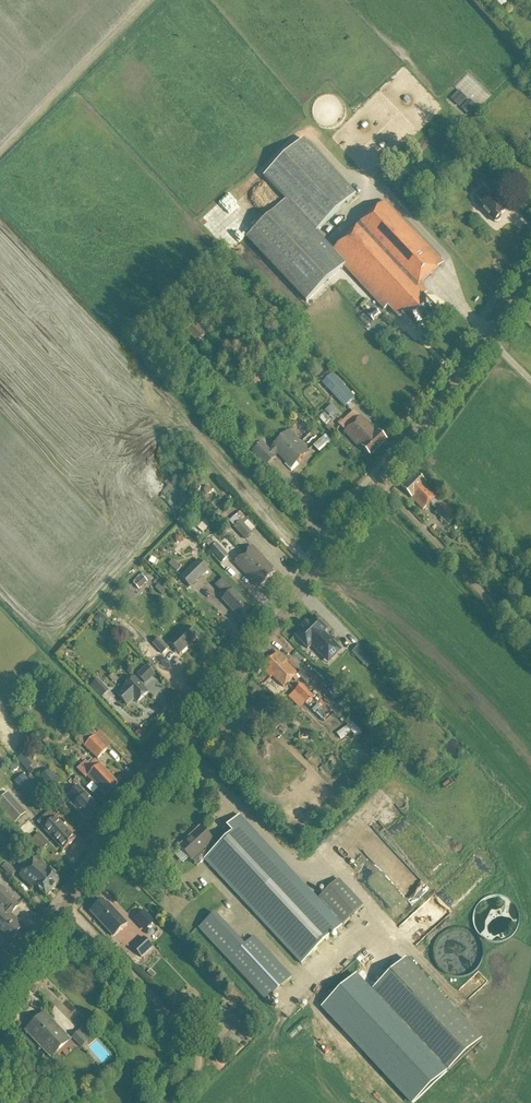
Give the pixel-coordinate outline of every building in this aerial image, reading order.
[(470,115),(478,106),(458,90),(451,99),(470,115)] [(263,178),(286,203),(246,240),(306,304),(344,268),(331,254),(333,252),(316,234),(356,197),(304,141),(263,178)] [(500,219),(501,218),(500,218),(506,212),(501,207),(501,206),(496,201),(495,201),(491,197),(483,189),(475,197),(482,205),(479,208),(494,224),(495,223),(496,224),(497,224),(498,224),(499,223),(500,222),(500,221),(500,220),(500,219)] [(331,254),(344,268),(385,311),(388,308),(400,321),(403,319),(416,333),(437,314),(423,300),(427,296),(420,287),(443,266),(385,203),(333,252),(331,254)] [(373,323),(380,316),(375,311),(368,317),(373,323)] [(196,326),(187,334),(197,346),(206,337),(196,326)] [(261,374),(249,373),(248,383),(260,385),(261,374)] [(322,384),(344,409),(355,399),(332,375),(322,384)] [(456,388),(463,392),(468,383),(462,379),(456,388)] [(334,404),(320,417),(328,426),(342,413),(334,404)] [(370,458),(387,442),(378,433),(377,435),(361,418),(359,420),(354,414),(339,427),(345,433),(344,434),(360,451),(361,449),(370,458)] [(262,444),(253,452),(266,466),(275,458),(273,456),(277,453),(287,464),(285,466),(292,473),(299,466),(297,464),(308,454),(290,433),(273,449),(270,453),(262,444)] [(316,447),(322,454),(334,444),(328,437),(316,447)] [(429,506),(436,499),(425,487),(427,485),(417,475),(402,490),(412,500),(423,511),(429,506)] [(450,527),(458,519),(445,505),(437,513),(450,527)] [(241,513),(230,523),(247,542),(253,536),(251,534),(260,525),(252,516),(247,520),(241,513)] [(222,564),(228,558),(216,546),(211,551),(222,564)] [(260,588),(274,575),(272,573),(274,571),(252,548),(234,565),(256,588),(258,586),(260,588)] [(191,589),(208,572),(198,562),(181,579),(191,589)] [(139,592),(148,584),(142,578),(134,585),(139,592)] [(223,581),(216,588),(226,598),(222,602),(239,620),(241,618),(242,618),(244,616),(244,615),(249,610),(233,592),(223,581)] [(102,626),(108,620),(102,614),(96,620),(102,626)] [(135,616),(121,630),(141,650),(156,639),(135,616)] [(311,648),(328,665),(342,652),(325,634),(328,631),(315,618),(294,637),(307,651),(311,648)] [(197,640),(187,628),(169,645),(180,656),(197,640)] [(162,656),(169,650),(159,639),(152,645),(162,656)] [(366,668),(375,661),(359,646),(351,654),(366,668)] [(283,689),(297,675),(286,664),(287,663),(278,654),(266,666),(266,667),(262,671),(270,680),(272,678),(283,689)] [(146,667),(137,676),(145,686),(155,677),(146,667)] [(117,697),(127,708),(134,701),(138,705),(148,695),(134,679),(123,689),(124,690),(117,697)] [(102,699),(108,692),(98,681),(90,688),(101,700),(102,699)] [(305,705),(309,702),(313,698),(301,686),(294,694),(305,705)] [(368,716),(379,706),(371,697),(360,707),(368,716)] [(98,761),(111,748),(99,736),(86,749),(98,761)] [(23,754),(18,759),(32,775),(38,769),(23,754)] [(69,761),(65,756),(60,760),(65,765),(69,761)] [(100,767),(96,763),(90,768),(86,763),(77,771),(86,780),(87,779),(93,785),(105,798),(118,786),(100,766),(100,767)] [(16,770),(25,780),(19,786),(32,800),(43,790),(31,778),(20,766),(16,770)] [(48,772),(42,766),(33,775),(51,794),(61,784),(49,771),(48,772)] [(75,790),(68,797),(76,806),(73,808),(87,823),(88,822),(90,822),(92,820),(93,817),(100,811),(86,796),(83,799),(75,790)] [(26,814),(8,794),(0,802),(0,806),(16,823),(26,814)] [(233,835),(205,861),(249,909),(289,870),(239,817),(227,828),(233,835)] [(63,852),(75,841),(55,819),(43,831),(63,852)] [(200,828),(179,848),(192,862),(195,859),(201,865),(205,861),(233,835),(227,828),(213,841),(200,828)] [(40,848),(49,846),(46,835),(38,837),(40,848)] [(55,889),(61,882),(36,859),(31,865),(28,863),(24,868),(26,870),(19,878),(33,890),(34,888),(46,899),(55,890),(55,889)] [(11,879),(16,875),(7,865),(2,870),(11,879)] [(289,870),(249,909),(301,965),(342,927),(335,920),(331,915),(289,870)] [(339,881),(319,899),(332,913),(331,915),(335,920),(337,918),(344,926),(363,907),(339,881)] [(24,929),(11,916),(19,908),(6,895),(7,894),(0,887),(0,905),(2,908),(0,910),(0,931),(12,942),(24,929)] [(483,898),(477,936),(511,942),(517,903),(483,898)] [(107,904),(106,906),(102,902),(90,913),(114,938),(127,926),(107,904)] [(146,932),(156,923),(145,911),(135,921),(146,932)] [(245,946),(215,914),(198,930),(266,1003),(292,978),(254,937),(245,946)] [(142,960),(153,949),(144,939),(133,950),(142,960)] [(374,991),(450,1073),(482,1043),(405,961),(374,991)] [(76,1049),(70,1043),(70,1042),(44,1014),(26,1032),(52,1060),(54,1062),(63,1054),(66,1058),(76,1049)] [(82,1049),(88,1044),(79,1034),(72,1039),(82,1049)]
